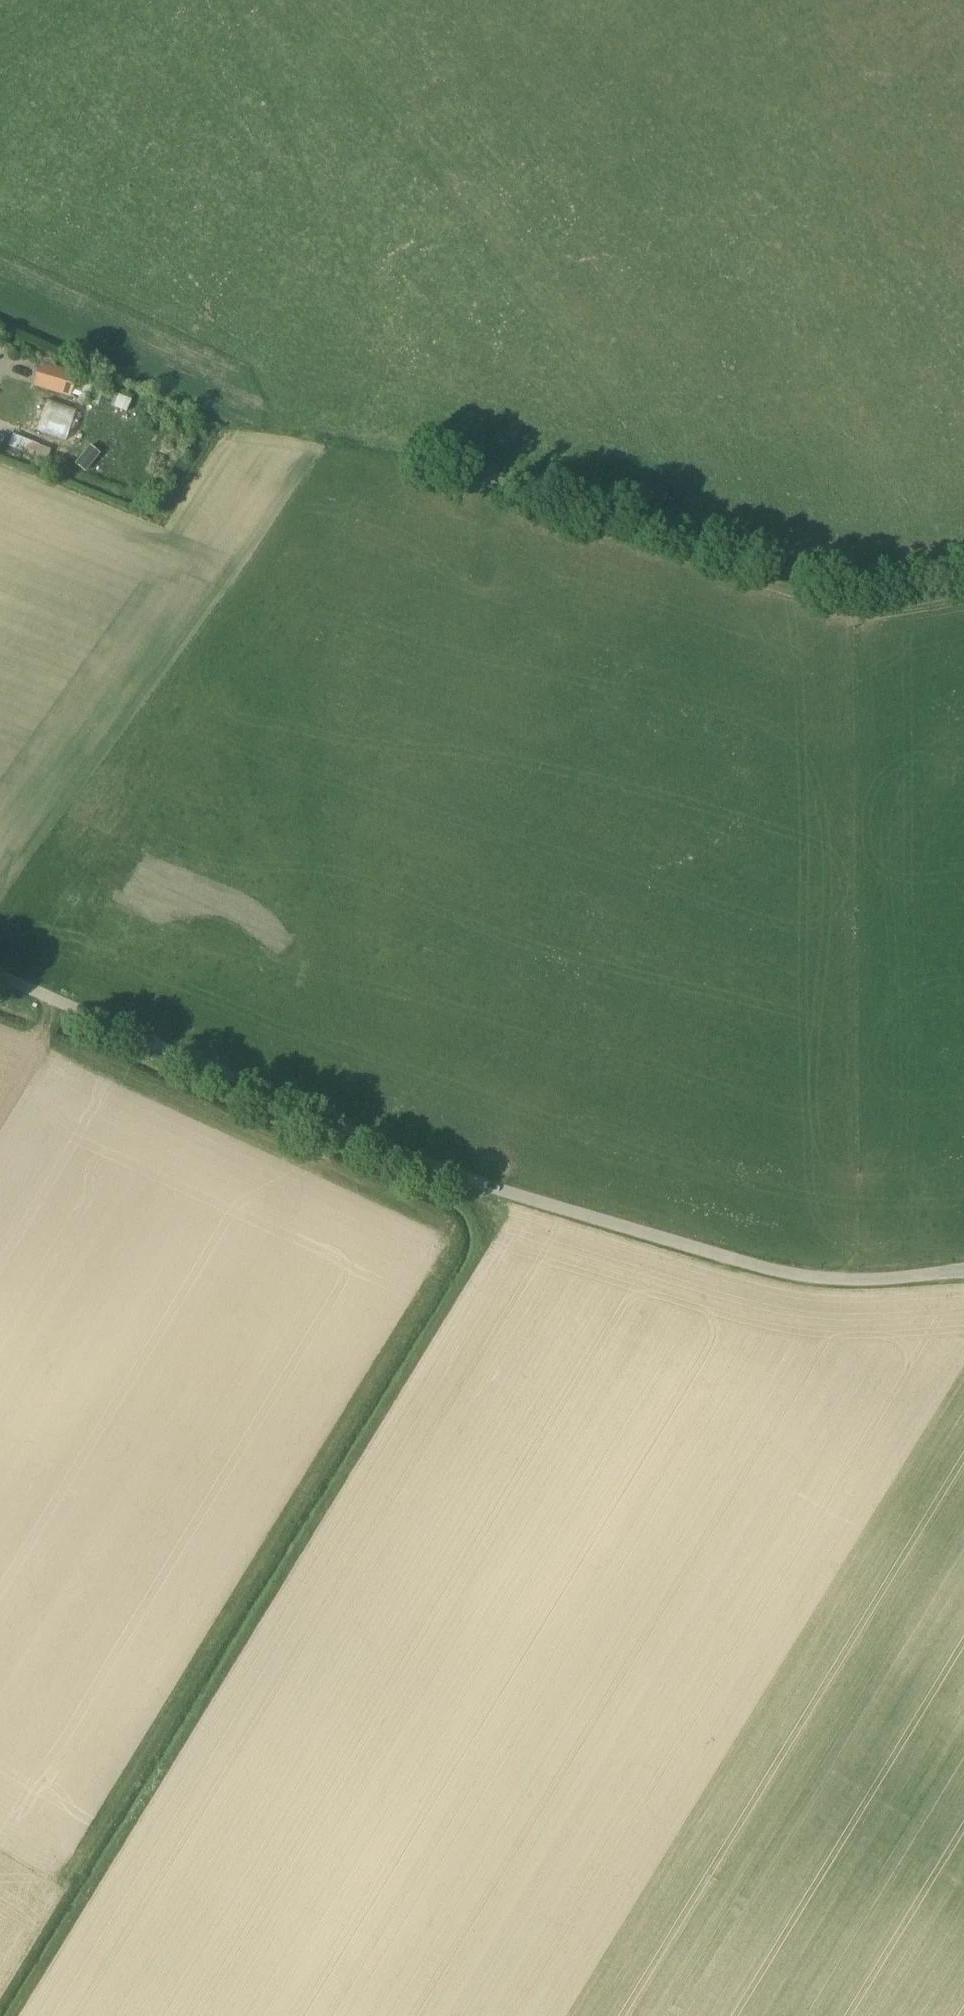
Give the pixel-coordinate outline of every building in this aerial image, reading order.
[(43,352),(39,364),(32,388),(68,399),(69,396),(97,406),(103,391),(74,380),(75,375),(56,369),(58,359),(51,357),(52,355),(43,352)] [(129,401),(113,396),(109,407),(125,413),(129,401)] [(63,439),(75,410),(45,397),(33,426),(63,439)] [(38,447),(19,439),(16,447),(35,454),(38,447)] [(73,466),(83,475),(96,459),(86,451),(73,466)]
